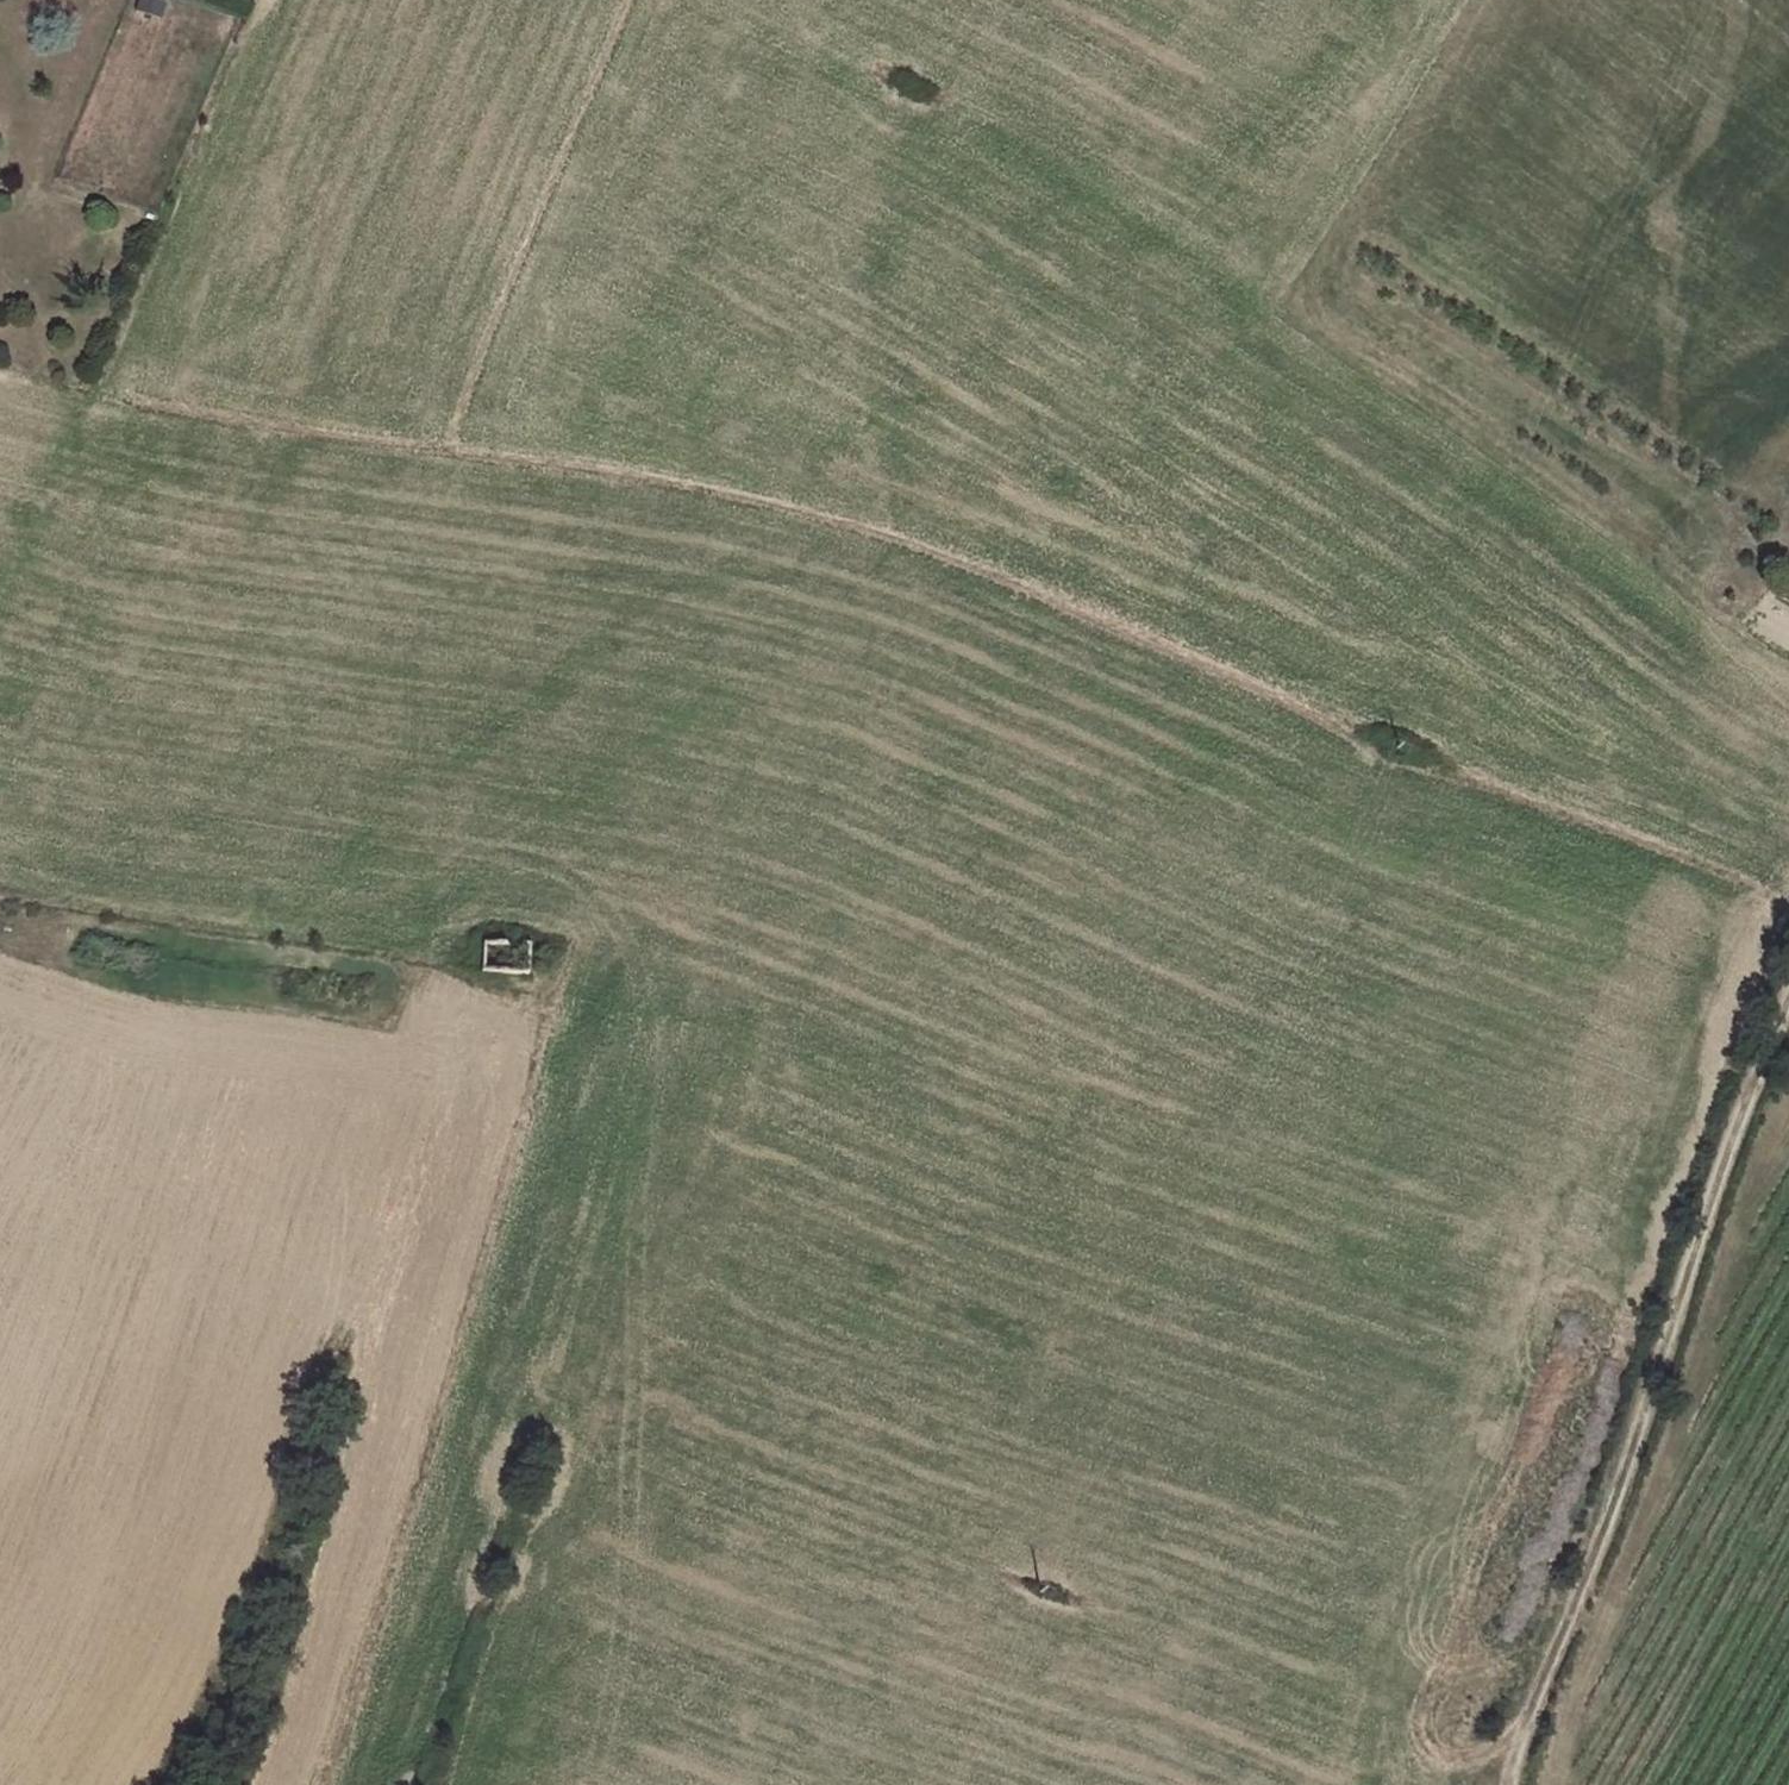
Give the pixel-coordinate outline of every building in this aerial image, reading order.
[(528,978),(530,947),(489,945),(485,973),(528,978)]
